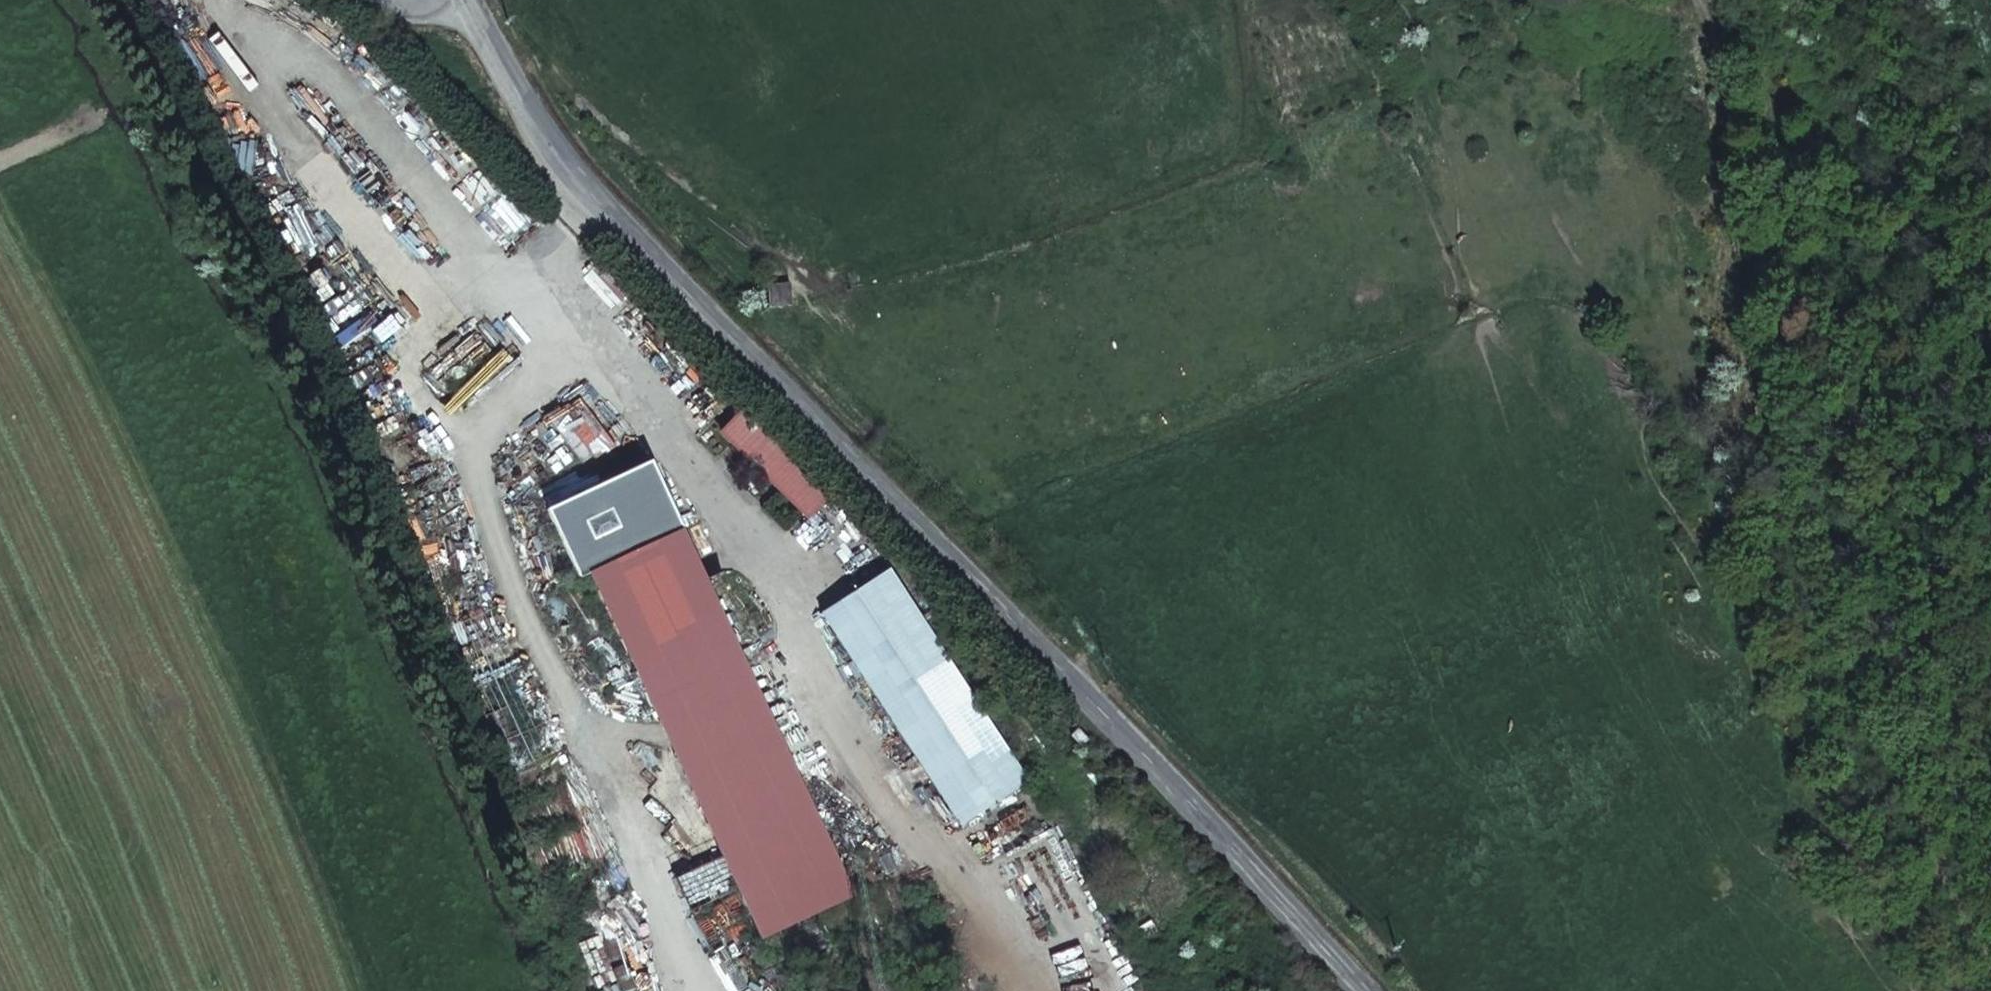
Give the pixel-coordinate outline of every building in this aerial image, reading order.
[(789,429),(764,453),(832,525),(857,502),(789,429)] [(692,480),(584,523),(612,592),(625,587),(648,578),(720,548),(692,480)] [(648,578),(625,587),(741,876),(691,893),(704,927),(754,908),(775,957),(868,920),(720,548),(648,578)] [(913,742),(957,820),(1029,783),(992,716),(925,598),(854,635),(875,674),(913,742)] [(1120,772),(1128,766),(1120,755),(1110,762),(1120,772)] [(1029,783),(957,820),(975,853),(1047,814),(1029,783)]
